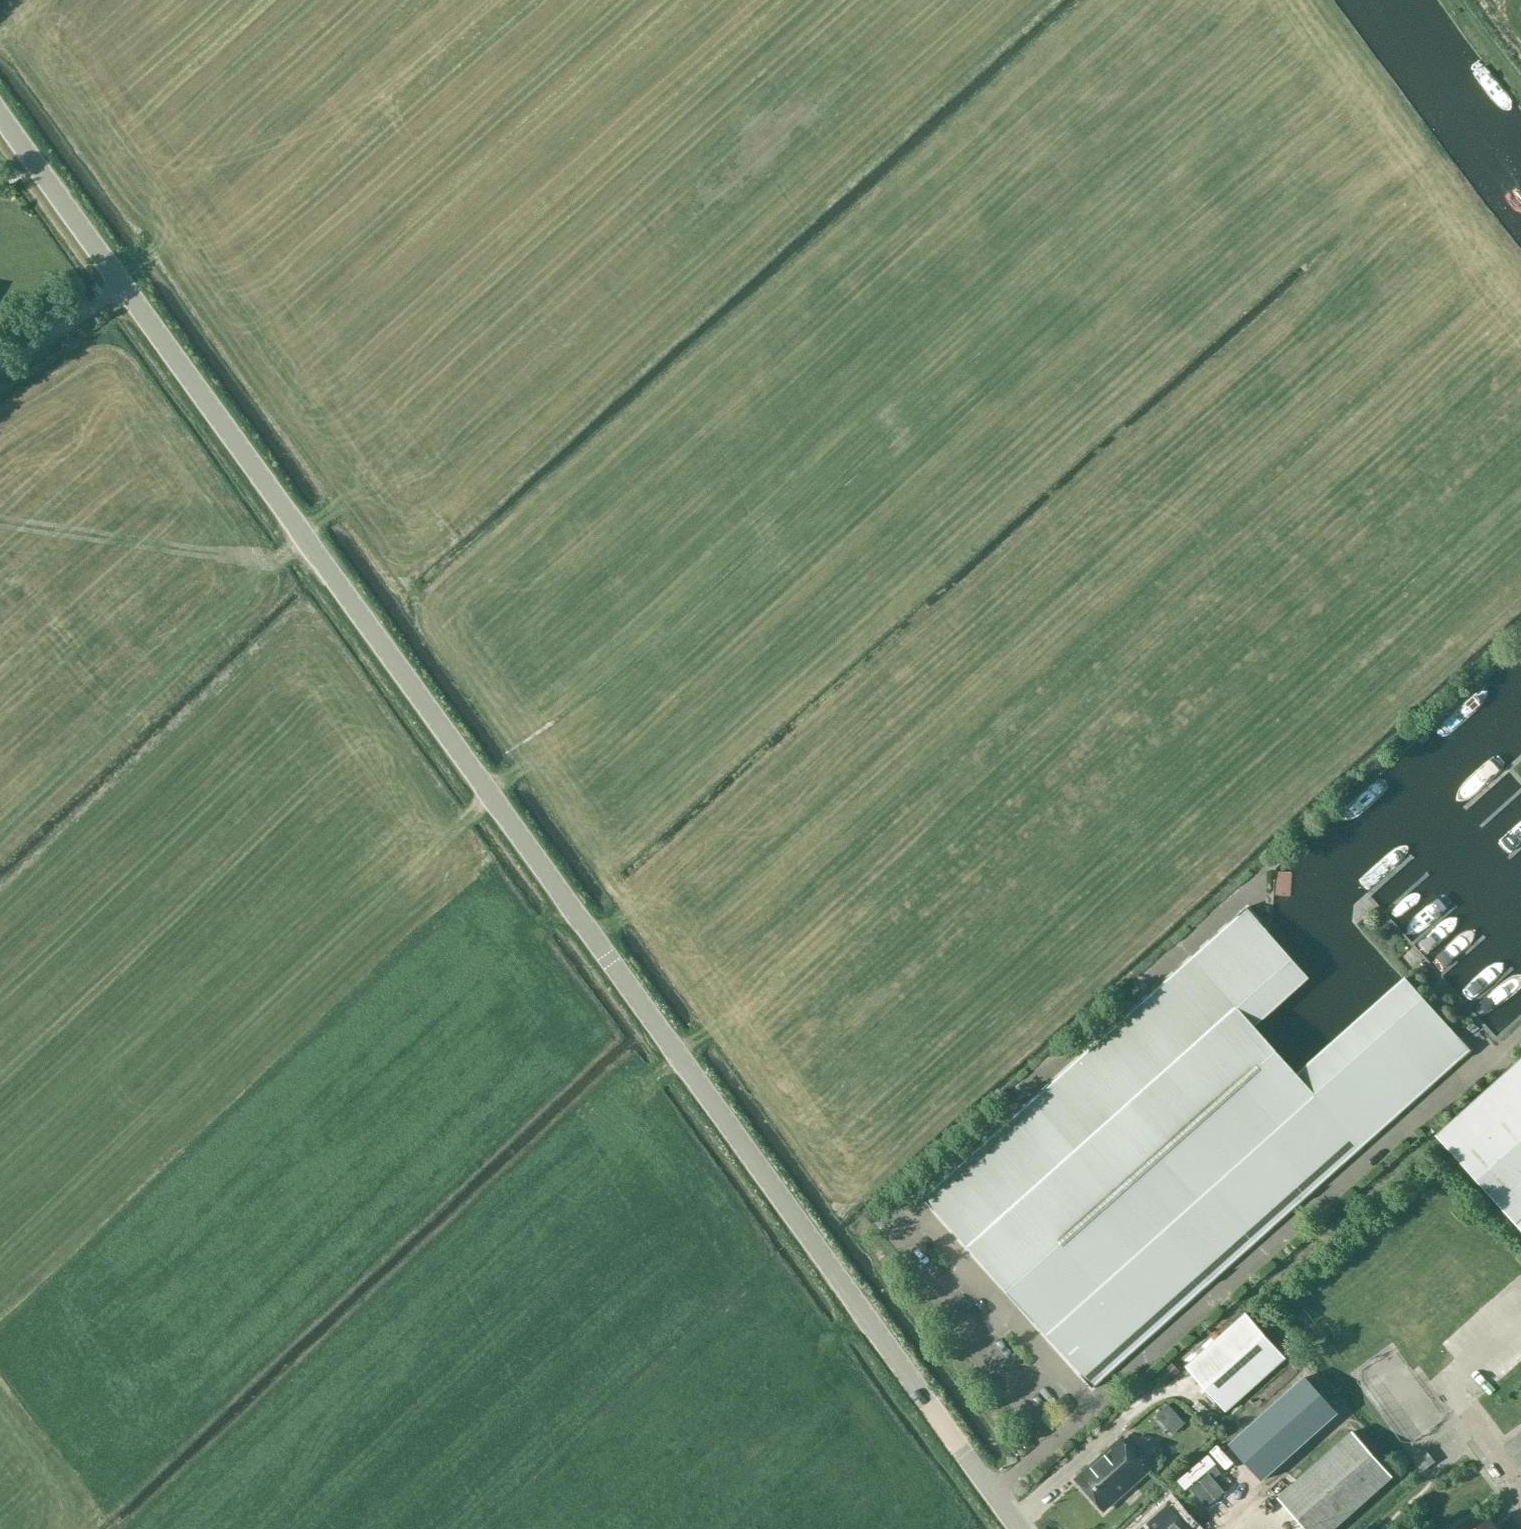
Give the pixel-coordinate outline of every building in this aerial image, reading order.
[(1309,978),(1262,925),(1259,921),(1247,907),(1236,917),(1237,918),(1144,1002),(1143,1001),(1130,1012),(1131,1013),(1050,1085),(1049,1084),(1037,1095),(1038,1096),(934,1189),(933,1188),(922,1198),(934,1211),(935,1211),(1081,1375),(1081,1376),(1093,1389),(1104,1380),(1103,1378),(1207,1286),(1208,1287),(1220,1275),(1219,1274),(1300,1203),(1301,1204),(1314,1192),(1313,1191),(1460,1060),(1461,1061),(1472,1051),(1460,1038),(1459,1038),(1406,978),(1298,1074),(1255,1026),(1309,978)] [(1438,1136),(1520,1229),(1520,1061),(1438,1136)] [(1286,1359),(1246,1314),(1186,1367),(1226,1412),(1286,1359)] [(1380,1420),(1420,1407),(1401,1348),(1361,1361),(1380,1420)] [(1172,1363),(1159,1374),(1167,1383),(1180,1372),(1172,1363)] [(1169,1404),(1156,1416),(1173,1435),(1186,1423),(1169,1404)] [(1278,1498),(1306,1528),(1334,1528),(1393,1476),(1352,1431),(1278,1498)] [(1104,1510),(1148,1470),(1121,1440),(1077,1480),(1104,1510)] [(1156,1528),(1178,1528),(1169,1518),(1156,1528)] [(1490,1520),(1477,1528),(1497,1528),(1490,1520)]
